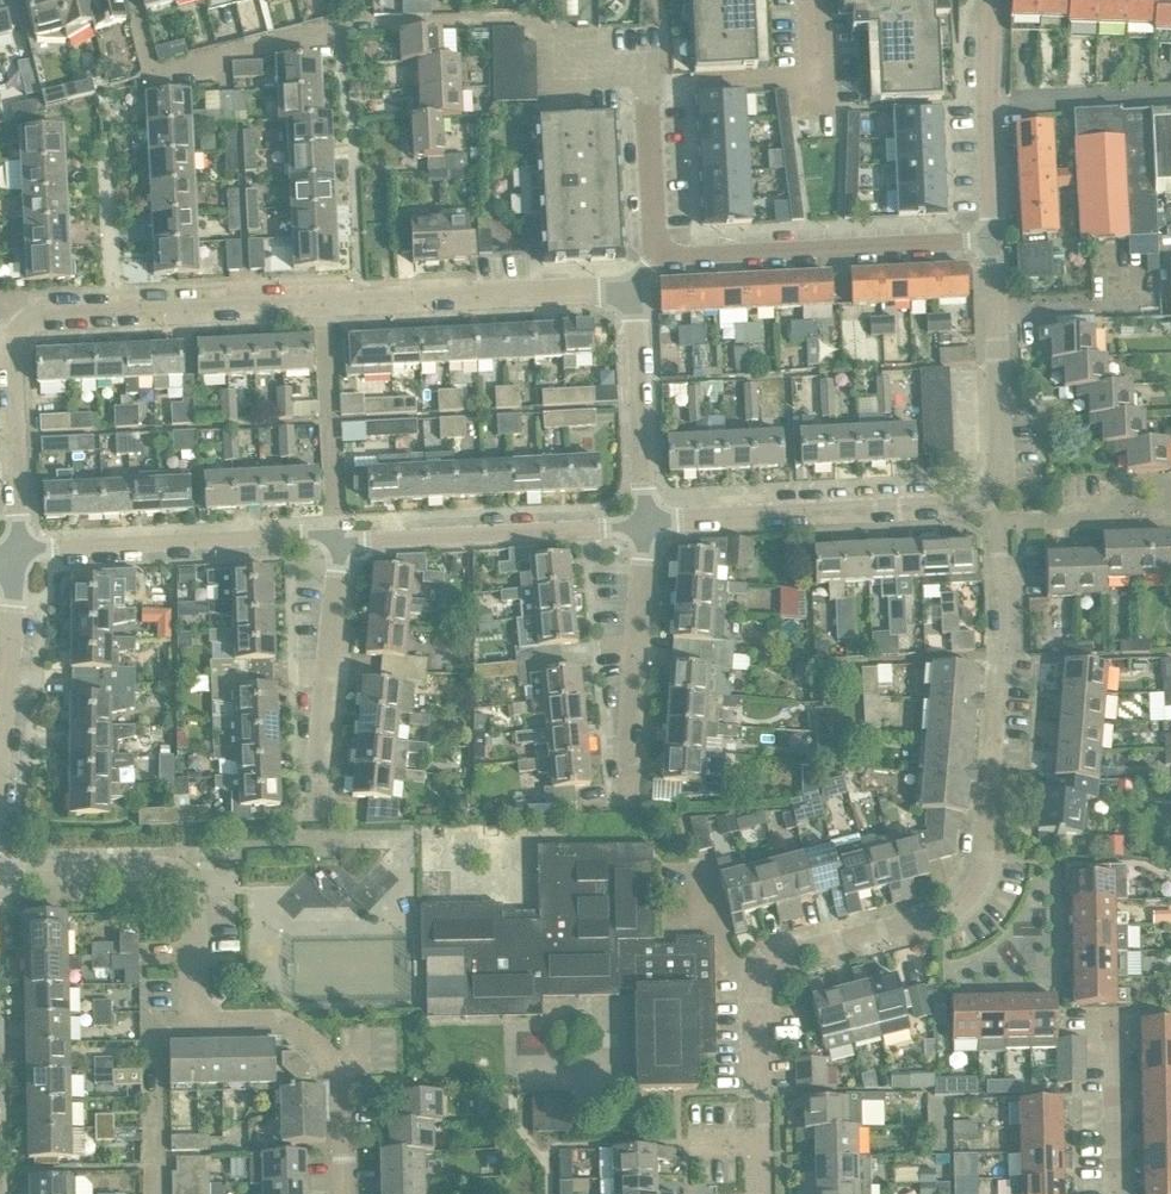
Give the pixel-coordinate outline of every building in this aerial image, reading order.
[(12,34),(3,0),(0,0),(0,37),(12,34)] [(35,38),(47,35),(48,38),(66,38),(66,39),(67,38),(57,0),(25,0),(35,38)] [(67,38),(68,38),(84,28),(83,25),(93,22),(95,29),(96,29),(88,0),(57,0),(67,38)] [(96,29),(95,29),(96,31),(126,23),(120,0),(88,0),(96,29)] [(145,12),(175,4),(174,0),(142,0),(145,12)] [(694,73),(756,70),(752,0),(691,0),(694,73)] [(838,18),(851,18),(851,20),(851,32),(854,32),(858,32),(867,32),(867,31),(876,30),(879,103),(940,101),(937,26),(934,26),(933,14),(948,13),(948,0),(837,0),(838,18)] [(1010,19),(1039,20),(1040,0),(1010,0),(1010,19)] [(1039,20),(1067,21),(1067,26),(1068,26),(1068,0),(1040,0),(1039,20)] [(1068,26),(1096,27),(1097,0),(1068,0),(1068,26)] [(1096,27),(1125,27),(1126,0),(1097,0),(1096,27)] [(1125,27),(1153,28),(1153,33),(1154,33),(1154,0),(1126,0),(1125,27)] [(1154,33),(1170,33),(1170,0),(1154,0),(1154,33)] [(412,1),(402,1),(402,16),(412,15),(412,1)] [(524,28),(491,28),(492,44),(524,44),(524,43),(524,28)] [(439,31),(399,32),(400,62),(417,61),(458,58),(441,59),(439,31)] [(524,44),(492,44),(492,59),(536,58),(536,43),(524,43),(524,44)] [(173,44),(155,49),(158,61),(176,56),(173,44)] [(1111,54),(1110,70),(1123,71),(1124,54),(1111,54)] [(319,58),(276,60),(277,91),(321,88),(319,58)] [(458,58),(417,61),(418,89),(460,87),(458,58)] [(536,58),(492,59),(493,73),(536,72),(536,58)] [(30,59),(16,63),(19,74),(33,70),(30,59)] [(262,62),(232,63),(232,78),(263,77),(262,62)] [(120,65),(108,68),(111,83),(124,80),(120,65)] [(536,72),(493,73),(493,87),(536,87),(536,72)] [(34,75),(19,79),(24,97),(39,93),(34,75)] [(92,81),(79,84),(82,98),(96,95),(92,81)] [(79,84),(64,88),(68,102),(82,98),(79,84)] [(420,117),(411,118),(411,119),(441,117),(441,116),(461,116),(460,87),(418,89),(420,117)] [(536,87),(493,87),(494,103),(537,102),(536,87)] [(321,88),(277,91),(279,120),(285,120),(323,118),(321,88)] [(786,91),(774,92),(777,118),(789,117),(786,91)] [(148,96),(144,96),(146,127),(191,125),(235,122),(234,112),(233,93),(233,92),(220,93),(204,93),(205,112),(191,113),(190,94),(162,96),(162,93),(148,93),(148,96)] [(244,92),(233,93),(234,112),(245,112),(244,92)] [(743,93),(695,96),(697,122),(744,120),(743,93)] [(40,98),(10,106),(14,120),(43,112),(40,98)] [(941,110),(893,112),(894,139),(942,137),(941,110)] [(1120,110),(1073,113),(1074,139),(1122,136),(1120,115),(1120,110)] [(1150,111),(1154,197),(1155,197),(1170,196),(1170,110),(1150,111)] [(1122,136),(1074,139),(1076,172),(1080,242),(1091,241),(1157,238),(1155,197),(1154,197),(1150,111),(1144,112),(1144,114),(1135,114),(1120,115),(1122,136)] [(847,114),(847,139),(859,139),(859,114),(847,114)] [(537,169),(519,170),(522,217),(540,216),(542,252),(543,265),(577,263),(576,259),(590,259),(590,262),(623,261),(615,115),(581,117),(582,119),(569,119),(568,117),(536,119),(535,119),(537,169)] [(412,142),(407,143),(408,154),(413,155),(413,159),(428,158),(428,173),(449,172),(467,171),(466,155),(443,156),(441,117),(411,119),(412,142)] [(789,117),(777,118),(781,144),(792,142),(789,117)] [(323,118),(285,120),(287,150),(332,147),(330,118),(323,118)] [(744,120),(697,122),(698,148),(746,146),(744,120)] [(191,125),(146,127),(147,156),(193,153),(191,125)] [(1015,132),(1012,132),(1013,148),(1016,148),(1017,175),(1053,173),(1051,126),(1015,128),(1015,132)] [(63,130),(19,133),(20,163),(64,161),(63,130)] [(254,131),(243,132),(244,152),(255,151),(254,131)] [(234,133),(223,133),(224,152),(235,151),(234,133)] [(942,137),(894,139),(895,165),(943,162),(942,137)] [(213,139),(200,140),(201,152),(213,151),(213,139)] [(847,139),(846,166),(858,166),(859,139),(847,139)] [(781,144),(782,151),(784,169),(796,168),(792,142),(781,144)] [(746,146),(698,148),(700,174),(747,172),(746,146)] [(332,147),(287,150),(288,179),(333,177),(332,147)] [(235,151),(224,152),(225,173),(236,172),(235,151)] [(255,151),(244,152),(245,171),(256,171),(255,151)] [(782,151),(769,152),(770,170),(784,169),(782,151)] [(193,153),(147,156),(149,186),(194,184),(193,153)] [(64,161),(20,163),(22,192),(66,190),(64,161)] [(943,162),(895,165),(897,190),(944,188),(943,162)] [(846,166),(845,192),(857,192),(858,166),(846,166)] [(796,168),(784,169),(787,195),(799,194),(796,168)] [(467,171),(449,172),(449,181),(467,180),(467,171)] [(449,172),(428,173),(429,181),(449,181),(449,172)] [(747,172),(700,174),(701,200),(749,197),(747,172)] [(1020,217),(1017,217),(1017,233),(1021,232),(1021,237),(1022,247),(1017,247),(1019,280),(1051,278),(1051,277),(1062,277),(1061,264),(1051,264),(1049,245),(1046,245),(1045,235),(1056,234),(1053,173),(1017,175),(1020,217)] [(333,177),(288,179),(290,209),(335,206),(333,177)] [(194,184),(149,186),(150,215),(196,213),(194,184)] [(944,188),(897,190),(898,217),(945,215),(944,188)] [(66,190),(22,192),(23,221),(67,219),(66,190)] [(237,190),(226,191),(227,211),(239,211),(237,190)] [(257,190),(246,191),(247,211),(259,210),(257,190)] [(845,192),(844,220),(856,219),(857,192),(845,192)] [(799,194),(787,195),(791,222),(803,221),(799,194)] [(749,197),(701,200),(703,227),(750,224),(749,197)] [(335,206),(290,209),(291,238),(336,236),(335,206)] [(259,210),(247,211),(248,231),(260,230),(259,210)] [(239,211),(227,211),(228,231),(240,230),(239,211)] [(196,213),(150,215),(152,246),(197,244),(196,213)] [(410,213),(397,214),(399,253),(410,253),(410,262),(439,261),(438,219),(410,220),(410,213)] [(467,218),(438,219),(439,261),(469,260),(467,218)] [(67,219),(23,221),(24,252),(69,249),(67,219)] [(490,231),(477,232),(478,255),(479,255),(491,255),(490,231)] [(336,236),(291,238),(293,268),(338,266),(336,236)] [(263,240),(249,241),(250,271),(264,270),(263,240)] [(240,241),(226,242),(228,272),(242,271),(240,241)] [(197,244),(152,246),(153,276),(199,274),(197,244)] [(24,252),(15,252),(16,266),(25,266),(26,281),(70,279),(75,279),(74,265),(69,265),(69,249),(24,252)] [(1062,254),(1052,255),(1053,263),(1062,263),(1062,254)] [(963,267),(934,268),(936,302),(965,300),(963,267)] [(934,268),(906,270),(908,304),(936,302),(934,268)] [(906,270),(879,271),(881,305),(908,304),(906,270)] [(879,271),(850,273),(852,307),(881,305),(879,271)] [(829,273),(800,275),(802,308),(831,307),(829,273)] [(800,275),(772,276),(774,310),(802,308),(800,275)] [(772,276),(744,278),(746,311),(774,310),(772,276)] [(744,278),(716,279),(718,313),(746,311),(744,278)] [(716,279),(688,281),(690,314),(718,313),(716,279)] [(688,281),(659,282),(661,316),(690,314),(688,281)] [(949,315),(937,316),(938,333),(950,332),(949,315)] [(937,316),(925,316),(926,333),(938,333),(937,316)] [(893,318),(881,319),(882,335),(894,335),(893,318)] [(881,319),(869,319),(870,336),(882,335),(881,319)] [(815,322),(803,323),(804,339),(815,339),(815,322)] [(803,323),(791,323),(792,340),(804,339),(803,323)] [(590,324),(560,325),(562,357),(563,374),(576,373),(575,356),(592,355),(590,324)] [(560,325),(533,327),(535,358),(562,357),(560,325)] [(759,325),(747,326),(747,342),(759,342),(759,325)] [(747,326),(735,326),(736,343),(747,342),(747,326)] [(533,327),(504,328),(506,360),(535,358),(533,327)] [(504,328),(475,329),(477,361),(506,360),(504,328)] [(691,328),(679,329),(679,346),(691,345),(691,328)] [(702,328),(691,328),(691,345),(703,344),(702,328)] [(475,329),(446,331),(448,363),(477,361),(475,329)] [(1092,330),(1036,330),(1036,342),(1049,342),(1049,360),(1093,359),(1092,330)] [(446,331),(417,332),(420,365),(448,363),(446,331)] [(417,332),(389,334),(391,367),(420,365),(417,332)] [(360,337),(343,338),(345,377),(347,377),(347,376),(391,374),(391,367),(389,334),(360,335),(360,337)] [(308,338),(280,339),(282,373),(310,372),(308,338)] [(280,339),(253,341),(255,375),(282,373),(280,339)] [(816,340),(806,340),(807,366),(817,366),(816,340)] [(253,341),(225,343),(227,376),(255,375),(253,341)] [(225,343),(197,344),(199,378),(227,376),(225,343)] [(181,346),(150,347),(152,379),(153,391),(168,390),(167,378),(181,377),(182,377),(181,346)] [(150,347),(123,349),(125,380),(126,394),(137,393),(136,379),(152,379),(150,347)] [(746,348),(734,349),(736,372),(747,371),(746,348)] [(123,349),(94,350),(96,381),(125,380),(123,349)] [(94,350),(66,351),(67,383),(96,381),(94,350)] [(66,351),(35,353),(37,384),(67,383),(66,351)] [(1093,359),(1049,360),(1050,371),(1062,371),(1062,388),(1068,388),(1075,388),(1107,387),(1106,359),(1093,359)] [(706,368),(693,369),(693,379),(707,378),(706,368)] [(948,369),(919,370),(920,385),(949,383),(948,369)] [(888,378),(876,379),(877,397),(889,396),(888,378)] [(832,381),(820,381),(821,400),(833,399),(832,381)] [(694,388),(688,388),(689,407),(701,406),(708,406),(708,396),(722,396),(721,383),(694,384),(694,388)] [(949,383),(920,385),(921,399),(950,398),(949,383)] [(756,385),(744,385),(745,404),(757,403),(756,385)] [(301,387),(291,388),(292,396),(301,396),(301,387)] [(518,387),(507,388),(508,407),(519,406),(518,387)] [(594,387),(557,390),(557,405),(595,403),(617,401),(616,387),(594,389),(594,387)] [(1107,387),(1075,388),(1075,398),(1087,398),(1088,416),(1131,415),(1130,387),(1107,387)] [(507,388),(495,388),(496,407),(508,407),(507,388)] [(1062,388),(1056,388),(1056,396),(1068,396),(1068,388),(1062,388)] [(291,389),(276,389),(277,404),(291,403),(291,389)] [(461,390),(449,391),(450,410),(462,409),(461,390)] [(557,390),(542,391),(543,406),(557,405),(557,390)] [(449,391),(438,391),(439,410),(450,410),(449,391)] [(235,392),(221,392),(221,407),(236,406),(235,392)] [(363,395),(340,397),(342,418),(364,416),(401,414),(400,399),(363,401),(363,395)] [(889,396),(877,397),(878,416),(890,415),(889,396)] [(415,398),(400,399),(401,414),(416,413),(415,398)] [(950,398),(921,399),(921,414),(951,412),(950,398)] [(183,405),(171,405),(172,425),(194,423),(193,399),(182,400),(183,405)] [(833,399),(821,400),(822,418),(834,418),(833,399)] [(291,403),(277,404),(278,419),(292,418),(291,403)] [(757,403),(745,404),(746,422),(758,422),(757,403)] [(236,406),(221,407),(222,422),(236,421),(236,406)] [(701,406),(689,407),(690,425),(702,425),(701,406)] [(138,407),(126,408),(127,427),(139,426),(138,407)] [(126,408),(115,408),(116,427),(127,427),(126,408)] [(595,410),(558,412),(558,428),(596,426),(595,410)] [(558,412),(544,413),(545,429),(558,428),(558,412)] [(951,412),(921,414),(922,428),(952,426),(951,412)] [(91,414),(76,415),(77,430),(92,429),(91,414)] [(76,415),(39,417),(40,432),(77,430),(76,415)] [(509,415),(498,416),(499,435),(510,434),(509,415)] [(521,415),(509,415),(510,434),(522,434),(521,415)] [(1131,415),(1088,416),(1088,427),(1102,427),(1102,443),(1113,443),(1145,442),(1144,415),(1131,415)] [(857,429),(858,463),(886,461),(884,428),(883,428),(883,416),(857,417),(857,429)] [(708,425),(696,426),(696,438),(698,472),(726,470),(724,436),(723,417),(707,418),(708,425)] [(452,418),(440,419),(441,438),(453,437),(452,418)] [(463,418),(452,418),(453,437),(464,437),(463,418)] [(811,418),(792,419),(794,465),(801,465),(801,467),(830,464),(829,430),(812,431),(812,419),(811,418)] [(416,420),(401,421),(402,437),(417,436),(416,420)] [(401,421),(365,423),(366,439),(402,437),(401,421)] [(913,426),(884,428),(886,461),(914,460),(913,426)] [(952,426),(922,428),(923,442),(952,440),(952,426)] [(293,427),(278,427),(279,442),(293,441),(293,427)] [(237,429),(223,430),(223,445),(238,444),(237,429)] [(857,429),(829,430),(830,464),(858,463),(857,429)] [(194,432),(172,433),(173,452),(195,451),(194,432)] [(781,433),(752,434),(754,469),(783,467),(781,433)] [(752,434),(724,436),(726,470),(754,469),(752,434)] [(128,435),(116,436),(118,455),(129,454),(128,435)] [(139,435),(128,435),(129,454),(140,454),(139,435)] [(77,437),(41,439),(41,454),(78,453),(77,437)] [(92,437),(77,437),(78,453),(93,452),(92,437)] [(696,438),(668,439),(670,473),(698,472),(696,438)] [(952,440),(923,442),(924,455),(929,455),(930,456),(958,454),(953,454),(952,440)] [(293,441),(279,442),(280,457),(294,456),(293,441)] [(1145,442),(1113,443),(1113,454),(1125,454),(1125,472),(1133,472),(1168,472),(1167,442),(1145,442)] [(238,444),(223,445),(224,459),(238,459),(238,444)] [(454,453),(425,455),(426,467),(428,498),(456,497),(454,465),(454,453)] [(930,469),(926,469),(926,471),(959,469),(958,454),(930,456),(930,469)] [(368,470),(354,471),(355,491),(369,490),(370,502),(399,500),(396,456),(378,457),(379,469),(368,470)] [(411,456),(396,456),(399,500),(428,498),(426,467),(411,467),(411,456)] [(598,457),(569,459),(571,491),(600,489),(598,457)] [(569,459),(541,460),(543,492),(571,491),(569,459)] [(541,460),(512,462),(514,494),(543,492),(541,460)] [(512,462),(483,464),(484,495),(514,494),(512,462)] [(483,464),(454,465),(456,497),(484,495),(483,464)] [(317,470),(289,471),(291,505),(319,504),(317,470)] [(57,480),(44,481),(44,487),(46,519),(75,517),(74,485),(73,485),(72,471),(56,472),(57,480)] [(289,471),(261,473),(263,507),(291,505),(289,471)] [(188,473),(158,475),(160,513),(190,511),(188,473)] [(261,473),(233,475),(235,509),(263,507),(261,473)] [(158,474),(130,475),(130,482),(132,514),(160,513),(158,475),(158,474)] [(233,475),(204,476),(206,510),(235,509),(233,475)] [(130,482),(102,484),(103,516),(132,514),(130,482)] [(102,484),(74,485),(75,517),(103,516),(102,484)] [(1169,535),(1131,536),(1133,578),(1170,577),(1169,535)] [(1131,536),(1102,537),(1102,554),(1104,579),(1133,578),(1131,536)] [(932,539),(918,539),(919,544),(918,544),(920,579),(921,587),(940,586),(940,594),(941,614),(958,613),(957,593),(949,593),(948,586),(946,543),(939,543),(932,543),(932,539)] [(678,552),(676,581),(716,584),(717,567),(747,570),(749,541),(728,540),(700,542),(699,553),(678,552)] [(867,542),(866,542),(866,547),(868,547),(869,582),(880,581),(881,597),(888,596),(889,617),(906,616),(905,596),(896,596),(893,545),(887,546),(880,546),(880,541),(867,542)] [(972,541),(946,543),(948,586),(979,584),(977,558),(973,559),(972,541)] [(918,544),(893,545),(896,596),(905,596),(911,595),(910,580),(920,579),(918,544)] [(866,547),(841,548),(843,583),(869,582),(868,547),(866,547)] [(841,548),(814,549),(816,584),(827,584),(828,600),(835,600),(836,619),(853,618),(852,599),(844,599),(843,583),(841,548)] [(510,563),(497,564),(498,575),(520,573),(519,563),(529,562),(532,590),(571,587),(568,556),(540,558),(539,549),(509,551),(510,563)] [(1102,554),(1072,555),(1073,597),(1104,596),(1104,579),(1102,554)] [(1072,555),(1044,555),(1046,598),(1073,597),(1072,555)] [(375,567),(372,597),(410,601),(410,600),(413,573),(424,574),(423,582),(443,584),(444,574),(426,572),(425,556),(398,557),(396,569),(375,567)] [(190,567),(177,568),(177,582),(191,582),(190,567)] [(73,581),(72,581),(72,611),(112,611),(112,596),(134,592),(134,593),(135,593),(135,570),(111,571),(92,572),(92,573),(95,573),(96,581),(73,581)] [(271,572),(208,574),(208,583),(208,585),(209,585),(217,586),(218,602),(233,602),(233,603),(272,601),(271,572)] [(676,581),(674,609),(714,612),(725,613),(726,595),(744,597),(746,586),(716,584),(676,581)] [(532,590),(500,593),(501,601),(521,600),(523,620),(573,615),(571,587),(532,590)] [(372,597),(369,625),(407,629),(409,615),(410,601),(372,597)] [(410,601),(409,615),(420,616),(420,612),(439,614),(441,603),(410,600),(410,601)] [(218,602),(208,603),(209,612),(209,613),(233,619),(233,631),(234,631),(273,630),(272,601),(233,603),(233,602),(218,602)] [(208,603),(197,603),(198,613),(209,612),(208,603)] [(491,609),(475,610),(476,623),(492,622),(491,609)] [(674,609),(671,653),(734,657),(735,643),(722,642),(725,613),(714,612),(674,609)] [(112,611),(72,611),(71,641),(112,641),(112,640),(112,627),(136,623),(136,611),(112,611)] [(170,611),(141,611),(141,625),(157,625),(170,625),(170,611)] [(958,613),(941,614),(942,634),(950,633),(951,651),(974,650),(974,631),(959,632),(958,613)] [(519,648),(514,649),(516,663),(561,659),(559,646),(576,645),(573,615),(523,620),(516,620),(519,648)] [(906,616),(889,617),(890,636),(907,635),(906,616)] [(853,618),(836,619),(837,639),(854,638),(853,618)] [(488,623),(477,624),(478,636),(489,635),(488,623)] [(369,625),(366,655),(383,657),(382,669),(426,673),(428,660),(404,657),(407,629),(369,625)] [(233,631),(210,632),(210,642),(234,648),(234,661),(210,662),(211,677),(273,675),(272,661),(274,661),(274,660),(277,659),(276,643),(273,643),(273,630),(234,631),(233,631)] [(191,634),(177,634),(177,649),(191,649),(191,634)] [(112,641),(71,641),(71,670),(74,670),(73,685),(135,685),(135,671),(111,670),(111,657),(135,652),(135,640),(112,640),(112,641)] [(1150,641),(1135,642),(1136,653),(1150,652),(1150,641)] [(1135,642),(1119,643),(1119,654),(1136,653),(1135,642)] [(1090,643),(1075,644),(1075,655),(1091,655),(1090,643)] [(1075,644),(1061,644),(1062,656),(1075,655),(1075,644)] [(671,653),(668,695),(731,699),(733,670),(734,657),(671,653)] [(474,666),(473,667),(474,681),(517,677),(518,687),(532,685),(534,704),(581,700),(578,670),(562,671),(561,659),(516,663),(474,666)] [(1063,662),(1060,692),(1104,696),(1107,666),(1063,662)] [(808,664),(794,665),(795,681),(809,680),(808,664)] [(928,702),(925,737),(971,741),(974,713),(981,713),(982,706),(982,699),(975,698),(978,669),(931,664),(928,702)] [(877,667),(861,668),(863,698),(878,697),(877,667)] [(363,681),(360,710),(399,713),(410,714),(411,714),(414,687),(425,688),(426,673),(382,669),(380,683),(363,681)] [(273,675),(211,677),(212,701),(212,720),(275,718),(275,689),(273,689),(273,675)] [(73,699),(71,699),(70,729),(111,729),(110,728),(111,715),(134,710),(135,685),(73,685),(73,699)] [(1060,692),(1058,720),(1102,724),(1104,696),(1060,692)] [(668,695),(666,723),(716,726),(718,709),(737,710),(738,699),(731,699),(668,695)] [(878,697),(863,698),(864,730),(880,729),(878,697)] [(534,704),(511,706),(513,718),(544,714),(545,730),(546,732),(584,728),(581,700),(534,704)] [(830,707),(815,708),(816,730),(831,730),(830,707)] [(360,710),(358,739),(396,744),(396,742),(399,713),(360,710)] [(410,714),(408,725),(428,727),(429,716),(411,714),(410,714)] [(485,715),(474,715),(474,738),(485,738),(485,715)] [(275,718),(212,720),(212,730),(222,732),(219,749),(237,749),(276,748),(275,718)] [(1058,720),(1055,749),(1099,752),(1102,724),(1058,720)] [(666,723),(664,752),(720,756),(722,737),(736,738),(737,728),(716,726),(666,723)] [(111,729),(70,729),(70,758),(110,759),(110,757),(110,744),(134,739),(134,728),(110,728),(111,729)] [(545,730),(514,734),(515,746),(547,743),(548,760),(587,757),(584,728),(546,732),(545,730)] [(831,730),(816,730),(817,753),(832,752),(831,730)] [(187,736),(178,736),(178,749),(187,749),(187,736)] [(922,772),(918,809),(927,810),(925,828),(928,828),(959,830),(960,813),(965,814),(968,784),(975,785),(976,777),(976,770),(969,769),(971,741),(925,737),(922,772)] [(485,738),(474,738),(474,760),(485,760),(485,738)] [(358,739),(355,768),(404,772),(406,753),(426,755),(427,745),(396,742),(396,744),(358,739)] [(169,748),(159,748),(159,757),(169,757),(169,748)] [(219,749),(213,749),(214,760),(238,765),(238,777),(238,779),(277,778),(276,748),(237,749),(219,749)] [(1053,775),(1053,777),(1097,780),(1099,752),(1055,749),(1053,775)] [(664,752),(662,781),(679,783),(678,798),(707,797),(720,798),(723,766),(733,767),(734,757),(720,756),(664,752)] [(110,759),(70,758),(70,787),(110,788),(110,786),(110,774),(133,769),(133,758),(110,757),(110,759)] [(548,760),(517,763),(518,774),(537,772),(538,775),(550,774),(551,788),(543,789),(545,806),(575,803),(573,787),(590,786),(587,757),(548,760)] [(816,766),(801,766),(801,795),(816,792),(816,766)] [(355,768),(352,797),(369,798),(367,814),(396,812),(397,800),(390,799),(392,782),(423,784),(424,774),(404,772),(355,768)] [(1040,793),(1036,829),(1038,829),(1038,832),(1081,836),(1084,797),(1095,798),(1097,780),(1053,777),(1053,775),(1047,775),(1046,794),(1040,793)] [(157,777),(157,786),(172,786),(172,777),(157,777)] [(238,777),(214,778),(215,788),(230,792),(231,822),(263,821),(262,807),(278,807),(277,778),(238,779),(238,777)] [(842,780),(823,785),(822,799),(845,793),(842,780)] [(1119,782),(1118,793),(1131,794),(1132,783),(1119,782)] [(856,785),(846,788),(848,792),(850,803),(877,797),(876,792),(861,789),(857,788),(856,785)] [(110,788),(70,787),(69,817),(109,817),(109,803),(133,799),(133,786),(110,786),(110,788)] [(807,797),(790,801),(790,803),(795,823),(812,819),(824,816),(819,794),(807,797)] [(188,798),(174,799),(175,810),(174,810),(175,824),(209,822),(208,808),(189,809),(188,798)] [(527,802),(501,802),(501,817),(527,816),(527,802)] [(174,810),(139,811),(140,825),(175,824),(174,810)] [(791,814),(782,817),(786,830),(795,828),(791,814)] [(733,816),(717,820),(721,834),(737,830),(733,816)] [(749,816),(735,819),(738,831),(752,827),(749,816)] [(704,820),(690,823),(698,852),(699,852),(710,849),(712,849),(704,820)] [(928,828),(927,833),(931,832),(938,859),(951,856),(954,855),(956,831),(959,832),(959,830),(928,828)] [(927,833),(918,835),(924,863),(938,859),(931,832),(927,833)] [(918,835),(889,842),(903,901),(915,898),(911,882),(927,878),(924,863),(918,835)] [(858,836),(831,842),(832,847),(834,856),(846,905),(844,905),(846,914),(859,911),(855,896),(871,892),(860,849),(862,849),(858,836)] [(1122,837),(1104,837),(1104,857),(1123,857),(1122,837)] [(862,849),(860,849),(871,892),(887,888),(891,904),(903,901),(889,842),(862,849)] [(832,847),(803,855),(813,896),(829,892),(833,908),(844,905),(846,905),(834,856),(832,847)] [(803,855),(775,862),(790,919),(801,916),(797,900),(813,896),(803,855)] [(775,862),(748,868),(758,910),(774,906),(778,922),(790,919),(775,862)] [(729,863),(717,866),(719,876),(733,933),(745,930),(741,914),(758,910),(748,868),(732,872),(729,863)] [(1089,875),(1071,876),(1071,902),(1114,901),(1126,901),(1126,866),(1089,867),(1089,875)] [(1114,901),(1071,902),(1072,928),(1128,927),(1128,914),(1114,914),(1114,901)] [(25,929),(23,929),(23,958),(66,957),(66,928),(64,928),(64,915),(25,916),(25,929)] [(1128,927),(1072,928),(1072,953),(1129,952),(1128,927)] [(119,944),(91,945),(91,957),(109,957),(138,956),(137,937),(119,937),(119,944)] [(1129,952),(1072,953),(1073,979),(1115,978),(1129,978),(1129,952)] [(66,957),(23,958),(24,986),(67,985),(67,973),(81,973),(81,957),(66,957)] [(109,957),(91,957),(91,969),(109,969),(109,957)] [(874,965),(863,968),(881,1038),(909,1031),(895,977),(878,981),(874,965)] [(854,988),(839,992),(852,1045),(853,1045),(881,1038),(863,968),(850,971),(854,988)] [(1115,978),(1073,979),(1073,1006),(1116,1005),(1116,1004),(1128,1004),(1128,991),(1115,991),(1115,978)] [(819,979),(806,982),(811,999),(809,999),(820,1042),(823,1053),(852,1045),(839,992),(823,996),(819,979)] [(67,985),(24,986),(25,1015),(68,1014),(67,985)] [(925,985),(907,990),(908,991),(912,1008),(914,1019),(932,1015),(931,985),(925,987),(925,985)] [(1055,997),(1029,998),(1030,1050),(1056,1049),(1056,1040),(1056,1039),(1055,997)] [(1003,998),(977,999),(978,1041),(978,1053),(1004,1053),(1004,1050),(1003,998)] [(1029,998),(1003,998),(1004,1050),(1030,1050),(1029,998)] [(977,999),(951,999),(952,1042),(953,1042),(953,1054),(978,1053),(978,1041),(977,999)] [(110,1001),(92,1001),(92,1013),(110,1013),(110,1001)] [(944,1006),(933,1006),(934,1025),(945,1025),(944,1006)] [(110,1013),(92,1013),(93,1027),(111,1026),(110,1013)] [(68,1014),(25,1015),(25,1044),(68,1043),(68,1014)] [(1140,1022),(1140,1048),(1170,1048),(1170,1021),(1140,1022)] [(1056,1040),(1056,1049),(1056,1055),(1084,1054),(1084,1039),(1056,1039),(1056,1040)] [(68,1043),(25,1044),(26,1072),(69,1072),(68,1043)] [(247,1045),(221,1045),(195,1045),(168,1046),(169,1087),(196,1087),(222,1087),(248,1086),(273,1086),(276,1089),(279,1091),(279,1092),(279,1118),(280,1145),(323,1144),(323,1117),(322,1091),(322,1083),(318,1083),(317,1070),(307,1070),(300,1062),(293,1054),(293,1049),(281,1049),(281,1044),(274,1044),(247,1045)] [(1140,1048),(1141,1074),(1170,1074),(1170,1048),(1140,1048)] [(1084,1054),(1056,1055),(1056,1069),(1085,1069),(1084,1054)] [(111,1058),(93,1059),(94,1071),(112,1071),(111,1058)] [(826,1061),(797,1062),(797,1089),(826,1088),(826,1061)] [(1085,1069),(1056,1069),(1056,1085),(1085,1084),(1085,1069)] [(112,1071),(94,1071),(94,1084),(112,1083),(112,1071)] [(69,1072),(26,1072),(27,1101),(70,1100),(69,1072)] [(1141,1074),(1141,1100),(1170,1099),(1170,1074),(1141,1074)] [(911,1077),(891,1077),(891,1087),(934,1087),(934,1075),(911,1075),(911,1077)] [(887,1078),(880,1080),(881,1087),(888,1086),(887,1078)] [(1021,1082),(1004,1083),(1004,1094),(1021,1094),(1021,1082)] [(1004,1083),(988,1083),(988,1094),(1004,1094),(1004,1083)] [(398,1124),(389,1124),(443,1123),(442,1094),(398,1095),(398,1124)] [(845,1100),(804,1101),(804,1130),(857,1129),(861,1129),(861,1104),(884,1103),(884,1094),(845,1095),(845,1100)] [(488,1097),(476,1097),(476,1107),(488,1107),(488,1097)] [(1141,1100),(1142,1125),(1170,1125),(1170,1099),(1141,1100)] [(70,1100),(27,1101),(27,1129),(70,1129),(70,1100)] [(1061,1100),(1019,1101),(1019,1127),(1062,1126),(1061,1100)] [(113,1115),(95,1116),(95,1128),(113,1128),(113,1115)] [(390,1152),(381,1152),(381,1153),(423,1153),(434,1153),(434,1124),(443,1124),(443,1123),(389,1124),(390,1152)] [(965,1123),(953,1123),(953,1134),(965,1134),(965,1123)] [(976,1123),(965,1123),(965,1134),(976,1134),(976,1123)] [(1142,1125),(1142,1151),(1170,1151),(1170,1125),(1142,1125)] [(1062,1126),(1019,1127),(1020,1153),(1062,1153),(1062,1126)] [(113,1128),(95,1128),(95,1141),(113,1140),(113,1128)] [(141,1128),(114,1128),(114,1143),(141,1142),(141,1128)] [(70,1129),(27,1129),(28,1159),(71,1158),(70,1129)] [(804,1130),(797,1130),(797,1144),(814,1144),(814,1159),(858,1158),(857,1129),(804,1130)] [(209,1136),(170,1137),(171,1152),(209,1151),(209,1136)] [(613,1150),(599,1151),(599,1181),(656,1179),(655,1162),(673,1162),(673,1149),(613,1150)] [(1142,1151),(1143,1177),(1170,1176),(1170,1151),(1142,1151)] [(423,1153),(381,1153),(381,1182),(424,1181),(423,1153)] [(1062,1153),(1020,1153),(1020,1179),(1063,1178),(1062,1153)] [(261,1155),(252,1156),(252,1185),(262,1185),(306,1184),(305,1155),(261,1155)] [(570,1155),(558,1155),(559,1182),(570,1181),(570,1155)] [(977,1155),(953,1155),(954,1180),(965,1180),(977,1180),(977,1155)] [(815,1176),(797,1176),(798,1188),(870,1188),(870,1157),(858,1158),(814,1159),(815,1176)] [(204,1158),(176,1158),(176,1174),(199,1173),(204,1173),(204,1158)] [(176,1174),(171,1174),(171,1188),(199,1187),(199,1173),(176,1174)] [(204,1173),(199,1173),(199,1187),(199,1191),(208,1191),(208,1173),(204,1173)] [(935,1175),(919,1175),(919,1187),(935,1187),(935,1175)] [(1143,1177),(1143,1193),(1170,1193),(1170,1176),(1143,1177)] [(1010,1179),(1011,1193),(1063,1193),(1063,1178),(1020,1179),(1010,1179)] [(28,1180),(28,1193),(71,1193),(71,1179),(28,1180)] [(599,1181),(599,1193),(674,1193),(656,1193),(656,1179),(599,1181)] [(954,1180),(954,1193),(966,1193),(965,1180),(954,1180)] [(381,1182),(381,1193),(424,1193),(424,1181),(381,1182)] [(559,1182),(559,1193),(570,1193),(570,1181),(559,1182)] [(262,1185),(262,1193),(306,1193),(306,1184),(262,1185)]
